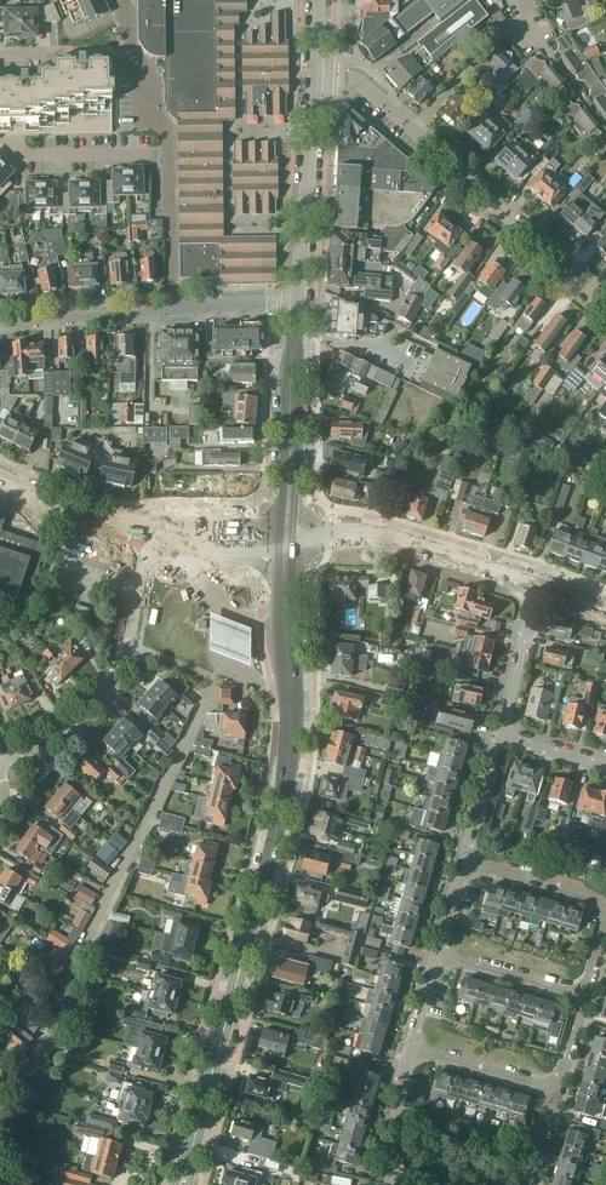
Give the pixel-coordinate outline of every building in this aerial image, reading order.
[(83,0),(62,0),(60,1),(63,8),(83,0)] [(105,0),(83,0),(63,8),(66,16),(69,14),(74,25),(84,20),(86,23),(110,12),(105,0)] [(139,11),(139,38),(139,39),(140,39),(140,40),(140,41),(140,42),(140,43),(140,44),(141,44),(141,45),(141,46),(141,47),(142,47),(142,48),(142,49),(143,49),(143,50),(144,50),(144,51),(144,52),(145,52),(145,53),(146,53),(147,54),(148,55),(149,55),(150,56),(151,57),(152,57),(153,58),(154,58),(155,58),(156,58),(156,59),(157,59),(158,59),(159,59),(160,59),(161,59),(165,59),(166,98),(166,100),(166,101),(166,102),(166,103),(166,104),(166,105),(167,106),(167,108),(167,109),(168,110),(168,111),(169,112),(169,113),(170,114),(170,115),(171,116),(172,117),(173,118),(173,119),(174,119),(175,120),(176,120),(176,121),(177,121),(178,121),(178,122),(179,122),(179,121),(220,121),(220,101),(219,81),(219,54),(219,28),(219,13),(232,13),(232,0),(139,0),(139,11)] [(238,13),(246,13),(246,0),(232,0),(232,13),(238,13)] [(362,41),(363,42),(360,44),(363,48),(363,51),(369,58),(372,58),(375,62),(403,40),(402,38),(434,13),(442,23),(458,11),(472,0),(418,0),(398,16),(398,15),(393,19),(379,28),(362,41)] [(397,3),(363,3),(363,4),(363,13),(363,37),(361,37),(361,40),(362,40),(362,41),(379,28),(393,19),(398,15),(398,10),(413,0),(398,0),(397,3)] [(480,7),(475,0),(472,0),(458,11),(442,23),(443,24),(420,43),(422,46),(420,52),(414,57),(412,55),(403,62),(404,63),(389,75),(396,83),(395,85),(399,90),(472,30),(488,17),(480,7)] [(567,20),(571,30),(569,31),(571,30),(572,31),(595,21),(588,5),(579,8),(576,1),(556,10),(558,15),(557,16),(557,19),(564,21),(567,20)] [(58,22),(61,21),(53,3),(44,7),(47,22),(58,22)] [(58,4),(55,6),(60,18),(64,16),(58,4)] [(36,22),(47,22),(44,7),(21,8),(22,40),(24,39),(26,39),(28,38),(29,36),(37,36),(36,22)] [(6,23),(7,37),(14,37),(16,38),(17,39),(19,39),(21,40),(22,40),(21,8),(0,8),(0,23),(6,23)] [(497,26),(505,21),(506,20),(500,11),(492,16),(497,26)] [(238,13),(232,13),(219,13),(219,28),(232,28),(232,26),(238,26),(238,13)] [(271,40),(286,40),(285,13),(271,13),(271,27),(271,40)] [(245,54),(286,54),(286,53),(286,48),(286,40),(271,40),(271,27),(258,28),(258,34),(245,34),(245,53),(245,54)] [(219,54),(232,54),(232,28),(219,28),(219,54)] [(481,48),(484,45),(472,31),(465,37),(471,44),(474,41),(481,48)] [(556,41),(557,40),(560,45),(559,52),(557,51),(557,52),(559,52),(562,56),(560,58),(565,64),(567,67),(582,56),(579,53),(565,33),(555,41),(556,41)] [(582,56),(585,61),(588,59),(588,60),(600,55),(596,44),(583,50),(584,51),(579,53),(582,56)] [(502,92),(506,88),(509,85),(506,82),(516,70),(505,60),(505,53),(507,53),(507,52),(505,52),(501,48),(486,64),(494,72),(488,79),(492,83),(501,92),(502,92)] [(595,58),(597,62),(605,58),(605,53),(595,58)] [(219,81),(225,81),(232,81),(232,54),(219,54),(219,81)] [(286,67),(286,54),(245,54),(245,68),(259,68),(286,67)] [(585,61),(582,56),(567,67),(573,76),(575,75),(577,78),(577,81),(578,81),(578,79),(585,80),(588,85),(587,86),(598,79),(585,61)] [(535,57),(534,57),(532,58),(528,62),(524,65),(527,68),(542,87),(556,75),(554,72),(549,67),(548,68),(545,64),(545,62),(544,62),(544,63),(537,63),(533,58),(535,57)] [(113,132),(112,59),(89,60),(89,69),(86,69),(86,58),(79,58),(79,69),(77,69),(76,60),(53,60),(53,70),(38,70),(38,80),(31,80),(31,86),(28,86),(28,75),(21,75),(22,86),(19,87),(19,80),(0,80),(0,134),(113,132)] [(286,67),(259,68),(259,94),(273,94),(273,81),(286,81),(286,67)] [(259,94),(259,68),(245,68),(245,94),(259,94)] [(408,93),(419,104),(432,90),(425,83),(432,76),(427,71),(413,85),(414,87),(408,93)] [(538,82),(528,71),(517,80),(527,91),(538,82)] [(569,100),(567,101),(564,97),(565,89),(566,90),(567,89),(564,89),(562,86),(563,84),(558,78),(556,75),(542,87),(559,108),(569,100)] [(589,85),(592,90),(591,97),(589,96),(589,97),(591,98),(594,102),(592,103),(597,109),(598,112),(605,107),(605,91),(600,82),(598,79),(587,86),(589,85)] [(232,81),(225,81),(219,81),(220,101),(232,101),(232,81)] [(501,92),(492,83),(483,93),(492,101),(501,92)] [(501,92),(492,101),(492,102),(497,108),(512,95),(506,88),(502,92),(501,92)] [(259,94),(245,94),(246,114),(287,114),(287,93),(273,94),(259,94)] [(460,96),(444,114),(455,124),(475,101),(470,97),(466,101),(460,96)] [(584,110),(582,111),(579,107),(579,105),(578,105),(578,107),(571,106),(568,102),(569,100),(559,108),(576,130),(590,118),(588,116),(584,110)] [(232,121),(232,101),(220,101),(220,121),(232,121)] [(377,149),(385,140),(368,125),(347,106),(342,108),(339,148),(377,149)] [(514,123),(519,128),(529,118),(533,114),(528,109),(524,113),(514,123)] [(478,143),(494,126),(500,120),(499,120),(490,112),(485,118),(484,117),(468,134),(478,143)] [(502,118),(502,117),(499,120),(500,120),(494,126),(478,143),(489,153),(505,135),(505,134),(509,129),(512,126),(503,118),(502,118)] [(535,123),(529,118),(519,128),(525,133),(535,123)] [(599,158),(605,150),(605,149),(598,140),(599,133),(601,133),(601,132),(599,132),(596,129),(598,128),(592,121),(590,118),(576,130),(599,158)] [(220,138),(220,121),(179,121),(179,122),(179,139),(220,138)] [(523,151),(530,143),(526,139),(523,139),(522,140),(518,136),(513,142),(504,151),(504,150),(496,159),(507,168),(523,151)] [(192,165),(220,164),(220,138),(179,139),(179,152),(192,152),(192,165)] [(552,139),(545,146),(542,150),(548,155),(551,151),(557,143),(552,139)] [(377,149),(339,148),(338,167),(406,172),(407,159),(398,151),(385,140),(377,149)] [(535,147),(530,143),(523,151),(507,168),(517,178),(533,160),(538,154),(534,150),(535,149),(535,147)] [(249,173),(248,145),(234,146),(235,173),(249,173)] [(275,145),(248,145),(249,173),(275,173),(275,145)] [(192,165),(192,152),(179,152),(179,165),(179,178),(220,178),(220,164),(192,165)] [(533,180),(528,185),(529,186),(528,187),(534,192),(534,193),(539,197),(540,197),(559,175),(555,172),(561,165),(552,159),(550,162),(545,158),(536,168),(541,172),(534,181),(533,180)] [(406,172),(338,167),(336,188),(405,193),(405,194),(413,194),(433,195),(439,187),(414,165),(407,159),(406,172)] [(0,166),(0,197),(9,188),(4,183),(14,173),(10,169),(9,167),(8,165),(7,163),(5,161),(0,166)] [(129,195),(128,169),(125,169),(123,170),(121,170),(119,171),(114,171),(114,186),(107,186),(107,197),(107,203),(120,203),(119,195),(129,195)] [(128,169),(129,195),(137,195),(137,202),(151,202),(150,185),(143,185),(143,171),(137,171),(135,170),(133,169),(131,169),(128,169)] [(581,171),(578,174),(576,173),(568,183),(574,188),(585,174),(581,171)] [(235,186),(249,186),(262,186),(276,186),(275,173),(249,173),(235,173),(235,186)] [(559,175),(540,197),(544,201),(545,200),(546,200),(543,203),(548,208),(551,205),(553,207),(566,192),(564,191),(558,185),(564,178),(560,174),(559,175)] [(569,196),(575,202),(594,179),(588,174),(569,196)] [(220,191),(220,178),(179,178),(179,191),(220,191)] [(70,198),(63,198),(63,215),(75,215),(75,207),(84,207),(84,212),(85,212),(85,181),(84,181),(82,181),(80,182),(78,182),(76,183),(70,183),(70,198)] [(88,181),(85,181),(85,212),(93,212),(93,215),(106,215),(106,203),(107,203),(107,197),(100,198),(99,183),(94,183),(92,182),(90,181),(88,181)] [(41,208),(41,182),(40,182),(38,182),(36,182),(34,183),(32,184),(27,184),(27,199),(20,199),(20,216),(30,216),(30,213),(39,212),(39,208),(41,208)] [(44,182),(41,182),(41,208),(48,208),(48,215),(63,215),(63,198),(56,198),(56,184),(50,184),(48,183),(46,182),(44,182)] [(262,199),(262,186),(249,186),(235,186),(235,200),(262,199)] [(276,212),(276,186),(262,186),(262,199),(262,213),(276,212)] [(336,188),(336,195),(335,208),(418,215),(433,195),(413,194),(405,194),(405,193),(336,188)] [(221,223),(221,204),(221,195),(220,191),(179,191),(179,195),(179,204),(200,204),(200,224),(221,223)] [(262,213),(262,199),(235,200),(235,213),(262,213)] [(574,227),(574,226),(580,219),(586,213),(573,202),(561,215),(574,227)] [(221,237),(221,223),(200,224),(200,204),(179,204),(180,224),(180,279),(233,279),(233,237),(221,237)] [(597,224),(599,222),(598,221),(604,214),(593,205),(590,208),(586,213),(580,219),(574,226),(574,227),(578,231),(582,234),(586,237),(597,224)] [(418,215),(335,208),(333,229),(367,232),(367,228),(385,229),(383,252),(401,253),(414,235),(406,235),(408,233),(408,231),(414,223),(412,222),(418,215)] [(598,221),(599,222),(602,225),(604,227),(605,227),(605,226),(605,212),(604,214),(598,221)] [(451,224),(438,214),(426,230),(438,239),(435,243),(436,244),(451,224)] [(11,223),(10,218),(3,219),(4,227),(9,226),(11,223)] [(147,222),(132,224),(134,242),(142,241),(141,230),(148,230),(147,222)] [(134,242),(132,224),(120,226),(121,235),(127,235),(127,242),(134,242)] [(433,246),(444,254),(437,264),(434,267),(441,271),(443,268),(450,258),(459,246),(455,243),(462,232),(451,224),(436,244),(435,243),(433,246)] [(332,247),(381,251),(382,238),(359,235),(359,234),(331,231),(331,237),(333,237),(332,247)] [(414,235),(401,253),(402,253),(406,256),(408,254),(410,256),(423,238),(416,233),(414,235)] [(596,246),(599,249),(598,250),(604,256),(605,254),(605,255),(605,235),(604,237),(596,246)] [(62,236),(54,238),(57,256),(66,254),(62,236)] [(234,284),(261,284),(268,284),(268,283),(267,283),(267,269),(274,269),(274,237),(233,237),(233,279),(234,284)] [(40,271),(39,271),(40,278),(42,284),(43,291),(44,291),(46,292),(50,292),(51,289),(57,288),(55,279),(56,279),(54,269),(54,268),(60,267),(57,256),(54,238),(45,240),(49,257),(47,258),(40,268),(40,270),(40,271)] [(455,263),(464,270),(448,292),(457,299),(471,280),(470,280),(474,276),(468,272),(472,266),(473,267),(479,259),(478,258),(483,251),(471,242),(455,263)] [(20,262),(28,262),(26,244),(18,245),(20,262)] [(332,247),(331,259),(379,264),(379,263),(380,263),(380,261),(381,251),(332,247)] [(145,248),(146,261),(142,262),(144,282),(157,281),(154,252),(153,253),(152,248),(145,248)] [(83,251),(86,287),(100,285),(99,265),(92,265),(92,258),(94,257),(93,250),(83,251)] [(74,259),(75,267),(69,267),(71,288),(86,287),(83,251),(76,251),(77,259),(74,259)] [(118,256),(118,257),(109,258),(110,263),(111,263),(113,284),(131,283),(130,272),(131,272),(130,261),(129,261),(128,255),(118,256)] [(379,264),(331,259),(330,272),(381,276),(380,276),(382,263),(380,263),(379,263),(379,264)] [(380,296),(364,294),(364,298),(391,301),(393,277),(386,276),(386,273),(398,276),(413,285),(394,321),(408,329),(411,323),(430,287),(419,279),(416,284),(415,283),(418,278),(401,267),(400,269),(398,268),(388,266),(389,261),(382,260),(382,261),(380,261),(380,263),(382,263),(380,276),(381,276),(380,296)] [(417,267),(409,262),(405,268),(413,273),(417,267)] [(471,280),(457,299),(458,300),(441,324),(448,328),(475,289),(490,300),(497,290),(494,287),(505,271),(492,262),(480,280),(477,285),(471,280)] [(10,266),(0,267),(0,294),(12,294),(10,266)] [(12,294),(25,293),(23,273),(23,266),(10,266),(12,294)] [(381,276),(330,272),(329,284),(339,285),(339,286),(365,288),(364,294),(380,296),(381,276)] [(513,280),(500,298),(501,298),(496,304),(504,309),(506,306),(511,309),(513,306),(513,307),(526,289),(513,280)] [(523,314),(522,315),(533,323),(534,322),(546,306),(545,305),(545,302),(542,300),(540,301),(535,298),(523,314)] [(366,313),(353,307),(345,306),(345,305),(334,299),(334,301),(330,300),(329,312),(333,312),(332,322),(328,322),(327,334),(331,334),(331,335),(361,338),(361,336),(363,336),(376,337),(376,334),(384,334),(387,327),(385,326),(379,326),(378,326),(378,325),(377,325),(377,324),(377,323),(377,319),(377,318),(366,313)] [(545,331),(539,339),(534,345),(544,353),(555,339),(567,324),(557,315),(545,330),(545,331)] [(390,322),(385,319),(377,318),(377,319),(377,323),(377,324),(377,325),(378,325),(378,326),(379,326),(385,326),(387,327),(390,322)] [(509,324),(501,319),(489,337),(491,338),(486,345),(493,349),(509,324)] [(224,358),(249,357),(249,350),(261,350),(262,350),(262,329),(262,324),(240,324),(240,329),(214,329),(214,338),(213,338),(213,342),(206,342),(206,358),(224,358)] [(423,338),(429,329),(424,326),(419,335),(423,338)] [(559,355),(559,356),(557,359),(558,363),(570,373),(581,358),(575,354),(586,340),(576,332),(564,347),(565,348),(559,355)] [(198,336),(198,333),(162,333),(162,335),(160,335),(160,346),(162,346),(162,351),(160,351),(160,362),(162,362),(162,364),(162,381),(198,381),(198,365),(198,362),(200,362),(200,352),(198,352),(198,346),(201,346),(201,336),(198,336)] [(430,340),(434,343),(439,337),(435,334),(430,340)] [(529,341),(521,336),(513,348),(517,351),(516,354),(519,356),(529,341)] [(114,338),(115,344),(110,344),(111,358),(120,358),(121,367),(121,373),(127,373),(126,360),(125,337),(114,338)] [(121,373),(120,384),(135,384),(136,355),(135,337),(125,337),(126,360),(127,373),(121,373)] [(88,339),(89,370),(86,370),(86,376),(95,376),(95,370),(104,370),(103,338),(88,339)] [(75,359),(74,339),(58,340),(59,362),(65,362),(74,361),(74,359),(75,359)] [(13,344),(14,357),(6,358),(7,370),(8,378),(28,377),(27,371),(29,371),(27,344),(26,344),(26,343),(13,344)] [(27,344),(29,371),(45,370),(43,343),(27,344)] [(439,346),(419,388),(454,404),(473,362),(439,346)] [(481,363),(485,354),(478,351),(474,360),(481,363)] [(367,377),(390,388),(391,389),(396,378),(372,366),(340,352),(322,392),(335,398),(344,379),(346,380),(347,378),(350,379),(352,375),(358,378),(353,389),(366,395),(371,384),(365,381),(367,377)] [(255,365),(231,365),(224,364),(224,358),(206,358),(206,368),(222,367),(222,383),(255,383),(255,365)] [(585,379),(597,390),(600,388),(601,388),(605,384),(605,382),(605,358),(602,363),(599,360),(589,373),(587,376),(585,379)] [(543,391),(554,376),(556,373),(544,365),(532,384),(522,399),(532,406),(542,391),(543,391)] [(587,376),(576,367),(564,381),(575,390),(587,376)] [(7,370),(0,371),(0,383),(1,390),(9,390),(8,378),(7,370)] [(71,372),(60,372),(61,396),(61,397),(71,396),(71,372)] [(53,373),(44,373),(44,395),(54,395),(53,373)] [(398,392),(391,389),(390,388),(374,421),(382,425),(398,392)] [(9,390),(1,390),(0,390),(0,406),(11,411),(19,395),(10,396),(9,390)] [(208,398),(224,398),(222,414),(234,415),(233,424),(254,426),(256,408),(257,399),(256,398),(256,394),(257,391),(225,390),(208,390),(208,398)] [(45,407),(44,427),(51,428),(51,416),(52,416),(52,415),(52,408),(53,397),(46,396),(45,407)] [(354,402),(355,399),(345,396),(341,407),(356,412),(359,403),(354,402)] [(596,410),(605,418),(605,399),(596,410)] [(113,405),(113,425),(121,425),(121,422),(133,422),(133,425),(143,425),(144,405),(125,405),(113,405)] [(494,421),(500,412),(489,405),(483,414),(494,421)] [(200,406),(189,406),(188,425),(200,425),(200,406)] [(23,425),(15,421),(17,418),(10,414),(0,434),(0,437),(14,443),(23,425)] [(106,426),(106,414),(95,414),(95,426),(106,426)] [(517,433),(521,425),(513,420),(509,429),(517,433)] [(332,423),(332,438),(351,439),(351,444),(362,446),(367,431),(368,431),(368,424),(332,423)] [(23,425),(14,443),(29,451),(40,429),(33,426),(31,429),(23,425)] [(188,427),(169,427),(170,438),(189,437),(188,427)] [(167,429),(142,429),(142,444),(167,444),(167,429)] [(254,429),(220,429),(220,444),(254,444),(254,429)] [(534,431),(529,440),(550,452),(555,443),(534,431)] [(113,444),(97,439),(94,445),(83,440),(80,449),(72,445),(69,452),(64,450),(59,462),(58,467),(62,469),(62,471),(79,478),(80,476),(84,478),(86,473),(87,474),(92,462),(98,465),(104,466),(102,478),(101,483),(106,484),(106,486),(124,490),(125,488),(130,489),(131,484),(132,484),(134,471),(129,470),(130,463),(121,461),(123,452),(111,450),(113,444)] [(509,454),(516,456),(514,461),(517,462),(523,464),(527,448),(512,444),(509,454)] [(575,466),(581,455),(562,445),(556,457),(575,466)] [(405,451),(399,446),(391,454),(397,459),(405,451)] [(540,450),(532,447),(528,460),(536,462),(540,450)] [(169,460),(177,460),(177,450),(169,450),(169,460)] [(221,450),(203,450),(203,462),(205,462),(205,466),(219,466),(240,466),(239,454),(219,455),(219,451),(221,451),(221,450)] [(335,452),(333,460),(350,464),(351,464),(363,467),(363,468),(367,469),(368,464),(363,463),(364,459),(335,452)] [(396,475),(399,460),(388,458),(386,465),(387,465),(386,473),(396,475)] [(350,464),(333,460),(331,469),(360,476),(362,469),(367,470),(367,469),(363,468),(363,467),(351,464),(350,464)] [(575,467),(581,470),(585,463),(580,460),(575,467)] [(594,460),(589,467),(595,472),(600,465),(594,460)] [(442,471),(433,483),(431,489),(428,488),(428,489),(425,488),(424,491),(415,488),(414,489),(407,486),(402,500),(410,503),(405,516),(407,516),(408,518),(412,520),(414,519),(421,521),(423,514),(424,514),(428,501),(427,501),(429,495),(444,502),(455,477),(442,471)] [(386,473),(382,486),(390,488),(394,475),(386,473)] [(361,488),(356,487),(356,485),(335,480),(331,496),(352,501),(353,500),(358,501),(361,488)] [(472,486),(463,483),(455,480),(450,496),(457,499),(457,500),(471,504),(469,511),(464,509),(460,521),(465,522),(462,531),(473,534),(484,500),(469,495),(472,486)] [(551,519),(558,522),(571,487),(563,484),(551,519)] [(375,486),(372,499),(385,502),(388,488),(375,486)] [(600,486),(595,498),(603,501),(605,492),(605,488),(600,486)] [(484,500),(473,534),(483,537),(489,520),(491,512),(498,514),(501,504),(484,498),(484,500)] [(518,500),(508,503),(507,507),(516,509),(518,500)] [(528,503),(519,502),(516,519),(525,520),(528,503)] [(536,530),(539,522),(531,519),(526,517),(523,526),(522,526),(516,545),(517,545),(516,548),(520,549),(521,548),(522,548),(521,551),(528,553),(530,549),(531,550),(537,531),(536,530)] [(579,517),(572,537),(564,558),(581,564),(588,543),(576,539),(580,528),(583,529),(586,519),(579,517)] [(2,532),(6,522),(0,519),(0,606),(29,616),(51,549),(2,532)] [(588,543),(581,564),(597,570),(605,549),(595,545),(598,538),(596,537),(598,531),(593,529),(588,543)] [(564,558),(572,537),(554,531),(546,552),(564,558)] [(605,549),(597,570),(605,573),(605,545),(605,549)] [(420,603),(428,577),(413,572),(407,593),(405,598),(414,601),(420,603)] [(355,576),(355,579),(331,579),(331,599),(355,599),(355,588),(368,588),(368,599),(386,599),(386,585),(369,585),(369,576),(355,576)] [(469,618),(477,595),(477,594),(462,589),(456,608),(463,610),(461,616),(458,615),(456,624),(467,627),(469,618)] [(486,598),(477,595),(469,618),(467,627),(477,629),(481,616),(490,619),(495,603),(486,600),(486,598)] [(77,606),(75,611),(89,616),(91,610),(77,606)] [(425,612),(415,610),(412,622),(422,625),(425,612)] [(253,630),(212,614),(211,652),(253,668),(253,630)] [(593,629),(563,623),(562,624),(554,622),(551,635),(575,641),(576,635),(591,638),(593,629)] [(17,627),(17,626),(15,628),(8,633),(13,641),(23,635),(17,627)] [(457,626),(455,635),(467,637),(469,629),(457,626)] [(453,647),(453,648),(491,657),(493,648),(495,648),(496,642),(476,637),(473,646),(464,643),(459,642),(457,648),(453,647)] [(394,638),(392,646),(400,648),(402,640),(394,638)] [(597,653),(605,654),(605,647),(605,641),(600,640),(597,653)] [(70,651),(58,662),(69,673),(86,656),(71,641),(65,646),(70,651)] [(47,650),(52,656),(57,652),(51,646),(47,650)] [(335,646),(334,661),(366,663),(367,663),(368,655),(353,655),(353,647),(335,646)] [(491,657),(453,648),(452,654),(461,656),(458,669),(479,674),(480,670),(489,672),(490,667),(489,666),(491,657)] [(559,651),(547,648),(544,663),(563,667),(572,669),(573,666),(574,661),(576,654),(559,650),(559,651)] [(52,656),(47,650),(42,655),(48,660),(52,656)] [(602,663),(604,655),(587,651),(585,659),(602,663)] [(416,668),(430,671),(433,659),(416,655),(413,667),(416,668)] [(366,663),(334,661),(333,675),(351,677),(352,670),(366,671),(367,663),(366,663)] [(69,673),(58,662),(47,673),(58,684),(69,673)] [(13,674),(12,674),(9,668),(6,670),(8,676),(7,677),(21,705),(36,698),(26,677),(16,681),(13,674)] [(436,673),(430,671),(416,668),(414,676),(434,681),(436,673)] [(2,679),(5,686),(0,689),(0,707),(3,706),(6,712),(21,705),(7,677),(6,677),(3,671),(0,672),(0,675),(2,679)] [(555,681),(554,685),(548,684),(545,693),(533,690),(526,714),(534,715),(533,718),(546,721),(550,702),(557,704),(562,687),(561,687),(562,683),(555,681)] [(147,692),(165,709),(171,702),(173,704),(179,697),(173,692),(172,693),(160,682),(155,687),(153,685),(147,692)] [(453,701),(460,702),(460,700),(479,704),(483,689),(463,684),(463,685),(457,684),(453,701)] [(587,684),(585,690),(583,700),(571,698),(569,705),(569,707),(564,706),(563,713),(567,714),(564,725),(580,729),(585,709),(586,705),(593,706),(598,686),(587,684)] [(217,704),(223,705),(235,706),(236,686),(217,685),(216,704),(217,704)] [(386,686),(384,696),(400,700),(403,690),(386,686)] [(165,709),(147,692),(142,698),(143,700),(139,705),(150,715),(147,719),(153,725),(161,717),(160,715),(165,709)] [(367,700),(339,693),(335,692),(330,714),(358,721),(361,707),(365,708),(367,700)] [(433,699),(431,706),(441,709),(438,723),(441,724),(440,731),(453,734),(455,727),(470,731),(474,716),(452,711),(454,704),(433,699)] [(380,711),(393,714),(395,707),(396,704),(382,701),(382,704),(380,711)] [(600,704),(598,711),(599,711),(596,722),(598,723),(594,733),(605,737),(605,706),(600,704)] [(215,714),(207,714),(202,725),(206,726),(205,731),(216,731),(215,735),(224,736),(224,731),(236,732),(235,736),(245,737),(246,715),(222,714),(222,715),(215,714)] [(112,729),(131,748),(142,737),(124,720),(120,724),(118,723),(112,729)] [(400,725),(398,733),(408,735),(414,737),(416,728),(400,725)] [(156,726),(151,732),(160,740),(170,749),(176,742),(166,733),(164,735),(156,726)] [(135,772),(121,759),(131,748),(112,729),(106,735),(108,737),(103,742),(115,752),(108,760),(113,765),(117,768),(129,779),(132,776),(135,772)] [(351,746),(354,737),(333,731),(328,747),(349,752),(350,748),(351,748),(351,746)] [(160,740),(151,732),(146,737),(155,746),(160,740)] [(388,751),(391,741),(367,735),(365,744),(388,751)] [(442,754),(463,761),(467,745),(468,741),(450,735),(449,740),(446,750),(443,750),(442,754)] [(401,757),(405,744),(396,742),(392,755),(401,757)] [(210,751),(196,747),(194,754),(209,758),(210,751)] [(324,762),(344,767),(342,773),(364,779),(366,771),(359,770),(361,763),(362,764),(364,756),(354,754),(349,753),(349,752),(328,747),(324,762)] [(364,756),(366,750),(356,748),(354,754),(364,756)] [(436,768),(459,775),(463,761),(442,754),(442,755),(440,755),(436,768)] [(401,757),(392,755),(391,761),(400,763),(401,757)] [(214,784),(232,789),(235,789),(240,769),(229,767),(231,759),(219,756),(216,767),(218,768),(214,784)] [(105,771),(89,757),(79,768),(94,782),(95,782),(105,771)] [(117,768),(113,765),(105,773),(115,782),(116,781),(120,785),(126,778),(122,774),(123,774),(117,768)] [(515,787),(523,789),(529,769),(516,765),(514,772),(513,771),(508,789),(505,796),(512,798),(515,787)] [(459,775),(436,768),(432,782),(436,783),(455,789),(459,775)] [(541,772),(529,769),(523,789),(530,791),(527,802),(534,804),(541,780),(539,779),(541,772)] [(383,784),(393,786),(396,772),(387,770),(383,784)] [(342,773),(341,779),(323,776),(320,795),(338,798),(338,800),(342,801),(346,798),(348,790),(360,793),(362,786),(368,788),(370,781),(364,779),(342,773)] [(556,779),(547,809),(557,812),(560,803),(566,805),(572,784),(556,779)] [(455,789),(436,783),(428,781),(426,788),(434,791),(432,798),(451,803),(455,789)] [(100,787),(95,782),(94,782),(87,789),(94,795),(100,787)] [(173,791),(189,795),(191,787),(175,783),(173,791)] [(232,789),(214,784),(209,783),(209,785),(205,787),(204,792),(206,795),(205,799),(210,800),(228,804),(232,789)] [(56,795),(55,797),(72,810),(71,811),(79,817),(95,798),(89,793),(83,800),(81,799),(82,798),(74,792),(77,788),(72,784),(69,787),(66,784),(61,790),(59,790),(56,794),(56,795)] [(149,797),(153,789),(147,784),(142,790),(149,797)] [(591,817),(592,813),(598,791),(590,789),(589,790),(583,789),(578,809),(583,810),(582,814),(591,817)] [(605,842),(605,830),(605,828),(605,793),(605,792),(601,790),(600,792),(598,791),(592,813),(591,817),(588,826),(601,830),(594,854),(601,856),(604,848),(605,843),(605,842)] [(422,810),(428,812),(447,818),(451,803),(432,798),(426,796),(422,810)] [(73,825),(75,823),(78,819),(80,818),(79,817),(71,811),(72,810),(55,797),(45,809),(60,821),(62,823),(64,825),(65,824),(70,829),(73,825)] [(210,800),(205,799),(200,798),(195,817),(205,819),(205,822),(212,824),(213,822),(223,824),(228,804),(210,800)] [(332,803),(326,802),(324,807),(335,810),(336,806),(331,805),(332,803)] [(498,804),(494,816),(501,818),(505,806),(498,804)] [(523,829),(531,832),(538,808),(530,805),(523,829)] [(375,806),(371,821),(381,824),(386,808),(375,806)] [(428,812),(414,808),(409,825),(414,827),(414,829),(426,832),(427,827),(443,831),(447,818),(428,812)] [(316,812),(313,823),(334,829),(335,824),(346,826),(347,823),(361,827),(363,818),(346,813),(344,819),(335,817),(335,815),(325,813),(324,814),(316,812)] [(162,813),(160,820),(183,827),(186,818),(162,813)] [(564,831),(568,819),(560,817),(554,838),(559,839),(558,841),(561,842),(564,832),(564,831)] [(576,821),(568,819),(564,831),(572,833),(576,821)] [(183,827),(160,820),(158,828),(182,834),(183,827)] [(334,829),(313,823),(310,834),(317,836),(318,838),(328,840),(329,839),(337,841),(338,836),(333,834),(334,829)] [(25,838),(43,849),(51,854),(64,834),(51,826),(47,832),(34,824),(25,838)] [(64,825),(60,829),(65,834),(72,840),(74,837),(75,836),(69,830),(70,829),(65,824),(64,825)] [(395,828),(393,837),(408,840),(410,832),(395,828)] [(564,832),(561,842),(560,846),(569,849),(573,835),(564,832)] [(113,835),(108,841),(119,851),(125,845),(113,835)] [(43,849),(25,838),(17,851),(35,862),(43,849)] [(420,840),(416,855),(435,861),(439,846),(420,840)] [(344,852),(354,854),(356,846),(338,842),(337,850),(344,852)] [(193,862),(212,867),(217,848),(206,845),(205,848),(197,846),(193,862)] [(507,845),(506,852),(512,853),(514,846),(507,845)] [(119,853),(118,852),(112,847),(101,860),(108,866),(115,857),(119,853)] [(331,855),(321,852),(322,852),(309,848),(304,868),(326,873),(331,855)] [(361,856),(354,854),(344,852),(341,868),(357,872),(361,856)] [(435,861),(416,855),(412,870),(430,875),(435,861)] [(389,856),(387,863),(397,866),(398,859),(389,856)] [(140,858),(138,865),(153,869),(155,861),(140,858)] [(94,859),(88,867),(106,879),(112,871),(94,859)] [(183,877),(189,878),(208,883),(212,867),(193,862),(193,863),(187,861),(183,877)] [(397,866),(387,863),(385,870),(395,872),(397,866)] [(43,868),(36,864),(33,870),(39,874),(43,868)] [(153,869),(138,865),(137,873),(151,876),(153,869)] [(595,869),(588,868),(586,876),(593,878),(595,869)] [(18,894),(19,894),(27,881),(7,869),(0,882),(0,884),(18,894)] [(412,870),(408,884),(426,889),(430,875),(412,870)] [(34,887),(39,877),(32,873),(27,883),(34,887)] [(71,893),(76,884),(64,877),(59,886),(71,893)] [(212,884),(208,883),(189,878),(184,895),(196,898),(195,904),(206,907),(212,884)] [(0,884),(0,902),(11,908),(18,894),(0,884)] [(426,889),(408,884),(404,899),(422,904),(426,889)] [(97,896),(78,885),(72,895),(91,906),(97,896)] [(315,916),(317,909),(319,900),(328,902),(330,895),(321,892),(321,891),(300,885),(295,903),(303,905),(301,913),(315,916)] [(379,892),(389,895),(391,888),(381,885),(379,892)] [(502,908),(507,889),(491,885),(486,904),(485,904),(484,907),(483,912),(499,917),(500,915),(502,908)] [(339,888),(336,901),(372,910),(375,897),(370,895),(339,888)] [(507,889),(502,908),(500,915),(509,917),(511,911),(517,913),(522,894),(507,889)] [(389,895),(379,892),(378,899),(387,902),(389,895)] [(537,898),(522,894),(517,913),(523,914),(521,920),(530,923),(537,898)] [(399,913),(418,918),(422,904),(404,899),(396,897),(392,911),(399,913)] [(552,902),(537,898),(530,923),(539,926),(541,920),(547,921),(552,902)] [(73,907),(80,910),(72,925),(82,931),(90,916),(91,916),(95,909),(78,899),(73,907)] [(552,902),(547,921),(553,923),(551,929),(560,932),(567,907),(552,902)] [(163,914),(181,919),(183,912),(165,907),(163,914)] [(567,907),(560,932),(569,934),(571,928),(578,930),(583,911),(567,907)] [(12,908),(7,918),(14,922),(19,912),(12,908)] [(70,925),(73,919),(60,912),(57,917),(70,925)] [(128,916),(116,913),(113,912),(109,920),(108,921),(126,925),(128,925),(130,917),(128,916)] [(418,918),(399,913),(395,928),(414,933),(418,918)] [(373,915),(371,922),(381,925),(383,917),(373,915)] [(165,934),(165,935),(194,943),(198,927),(180,922),(174,920),(170,935),(165,934)] [(363,935),(336,927),(314,921),(313,926),(290,920),(286,936),(306,942),(309,933),(316,934),(317,930),(348,938),(340,964),(354,968),(358,954),(360,946),(363,935)] [(8,931),(9,931),(12,926),(5,922),(2,927),(0,926),(0,944),(8,931)] [(352,924),(350,930),(365,934),(367,925),(358,922),(357,924),(356,925),(352,924)] [(475,928),(482,930),(484,924),(477,922),(475,928)] [(414,933),(395,928),(383,925),(380,933),(393,936),(391,942),(410,947),(414,933)] [(376,929),(370,928),(365,945),(380,949),(382,940),(374,938),(376,929)] [(509,940),(511,932),(505,930),(502,938),(509,940)] [(53,931),(47,940),(68,953),(74,943),(53,931)] [(189,959),(194,943),(165,935),(161,951),(189,959)] [(539,947),(548,949),(549,944),(541,941),(539,947)] [(360,946),(358,954),(362,955),(362,956),(376,960),(379,952),(360,946)] [(153,952),(151,960),(168,965),(171,957),(153,952)] [(333,962),(310,956),(307,968),(279,960),(274,978),(302,985),(305,975),(312,977),(313,971),(330,975),(333,962)] [(137,967),(149,970),(151,962),(139,959),(137,967)] [(64,968),(53,960),(43,974),(55,982),(64,968)] [(376,975),(381,976),(400,982),(404,966),(385,961),(383,967),(379,966),(376,975)] [(331,970),(329,977),(337,979),(339,973),(331,970)] [(155,992),(176,998),(181,982),(156,975),(154,982),(157,983),(155,992)] [(400,982),(381,976),(376,991),(395,996),(400,982)] [(475,1002),(480,983),(464,978),(459,997),(475,1002)] [(480,983),(475,1002),(490,1007),(495,988),(480,983)] [(495,988),(490,1007),(495,1008),(494,1012),(504,1015),(510,992),(495,988)] [(176,998),(155,992),(148,990),(145,1001),(149,1002),(148,1008),(154,1009),(153,1014),(166,1018),(167,1013),(172,1014),(176,998)] [(395,996),(376,991),(372,1005),(391,1011),(395,996)] [(526,996),(510,992),(504,1015),(512,1017),(513,1013),(520,1015),(526,996)] [(48,1003),(35,993),(29,1000),(42,1011),(48,1003)] [(299,1002),(273,994),(272,997),(270,996),(267,1007),(269,1008),(269,1010),(294,1017),(300,1019),(306,1000),(311,1002),(317,1003),(318,998),(312,996),(301,993),(299,1002)] [(526,996),(520,1015),(525,1017),(524,1023),(533,1026),(541,1001),(526,996)] [(554,1023),(551,1022),(556,1005),(541,1001),(533,1026),(542,1028),(551,1031),(550,1035),(559,1038),(564,1022),(555,1020),(554,1023)] [(391,1011),(372,1005),(365,1003),(362,1013),(365,1014),(363,1019),(368,1020),(387,1025),(391,1011)] [(19,1021),(13,1029),(29,1043),(36,1035),(33,1033),(41,1025),(34,1019),(40,1013),(31,1006),(18,1021),(19,1021)] [(126,1014),(147,1020),(149,1011),(128,1006),(126,1014)] [(347,1007),(345,1014),(355,1017),(357,1010),(347,1007)] [(355,1017),(345,1014),(344,1021),(353,1023),(355,1017)] [(123,1021),(122,1025),(127,1026),(134,1028),(135,1029),(137,1020),(125,1017),(124,1017),(123,1021)] [(137,1019),(137,1020),(135,1029),(134,1028),(130,1046),(139,1049),(161,1054),(165,1038),(161,1037),(164,1026),(137,1019)] [(387,1025),(368,1020),(363,1019),(361,1025),(366,1026),(364,1034),(383,1039),(387,1025)] [(494,1031),(484,1028),(482,1034),(492,1037),(494,1031)] [(273,1055),(283,1058),(289,1037),(263,1029),(258,1047),(274,1052),(273,1055)] [(324,1039),(315,1035),(296,1030),(294,1038),(308,1041),(306,1046),(321,1050),(322,1047),(326,1049),(328,1041),(324,1040),(324,1039)] [(9,1049),(4,1055),(14,1064),(26,1051),(31,1046),(28,1044),(17,1033),(12,1039),(18,1045),(12,1051),(9,1049)] [(364,1034),(364,1035),(359,1033),(355,1048),(360,1049),(360,1050),(379,1055),(383,1039),(364,1034)] [(595,1037),(590,1052),(605,1057),(605,1040),(595,1037)] [(352,1047),(351,1047),(337,1043),(335,1050),(335,1051),(349,1056),(352,1047)] [(547,1045),(546,1051),(554,1053),(556,1047),(547,1045)] [(130,1046),(131,1047),(126,1067),(150,1073),(151,1069),(157,1071),(161,1054),(139,1049),(130,1046)] [(590,1052),(586,1067),(605,1073),(605,1068),(605,1057),(590,1052)] [(353,1062),(331,1055),(329,1063),(351,1069),(353,1062)] [(108,1070),(123,1074),(126,1064),(111,1060),(108,1070)] [(586,1067),(582,1082),(601,1087),(605,1073),(586,1067)] [(352,1070),(348,1084),(375,1091),(379,1076),(361,1071),(361,1072),(352,1070)] [(119,1084),(122,1075),(108,1071),(106,1081),(119,1084)] [(247,1083),(245,1090),(247,1091),(246,1092),(272,1099),(274,1092),(275,1090),(285,1093),(285,1092),(287,1086),(287,1084),(291,1085),(309,1090),(310,1090),(312,1082),(313,1081),(276,1071),(275,1072),(272,1082),(251,1077),(249,1084),(247,1083)] [(447,1099),(453,1076),(437,1072),(430,1097),(437,1099),(438,1096),(447,1099)] [(453,1076),(447,1099),(446,1099),(455,1102),(456,1098),(462,1100),(468,1081),(453,1076)] [(483,1085),(468,1081),(462,1100),(468,1102),(467,1107),(476,1109),(483,1085)] [(122,1082),(117,1101),(150,1110),(152,1101),(150,1101),(151,1095),(145,1093),(146,1088),(122,1082)] [(582,1082),(578,1096),(596,1102),(604,1104),(605,1098),(599,1093),(601,1087),(582,1082)] [(39,1092),(45,1093),(48,1085),(41,1084),(39,1092)] [(375,1091),(348,1084),(348,1085),(356,1087),(351,1102),(370,1107),(375,1091)] [(498,1090),(483,1085),(476,1109),(485,1112),(487,1108),(493,1109),(498,1090)] [(329,1097),(339,1099),(341,1093),(331,1090),(329,1097)] [(498,1090),(493,1109),(498,1111),(497,1115),(506,1118),(513,1094),(498,1090)] [(518,1095),(513,1094),(506,1118),(515,1121),(513,1125),(523,1128),(526,1118),(523,1117),(526,1108),(533,1110),(536,1101),(529,1099),(523,1097),(524,1094),(519,1092),(518,1095)] [(596,1102),(578,1096),(573,1111),(592,1117),(596,1102)] [(339,1099),(329,1097),(327,1103),(336,1106),(337,1101),(339,1101),(339,1099)] [(150,1110),(117,1101),(117,1102),(121,1103),(117,1120),(143,1127),(145,1120),(147,1120),(150,1110)] [(351,1102),(347,1116),(366,1121),(370,1107),(351,1102)] [(115,1121),(89,1114),(86,1122),(113,1130),(115,1121)] [(347,1116),(342,1132),(361,1136),(366,1121),(347,1116)] [(235,1119),(230,1136),(251,1141),(259,1143),(256,1155),(271,1160),(276,1143),(260,1138),(263,1128),(255,1125),(235,1119)] [(321,1126),(331,1129),(333,1122),(323,1119),(321,1126)] [(103,1129),(84,1124),(79,1122),(76,1134),(88,1137),(87,1138),(90,1139),(86,1154),(88,1154),(88,1155),(116,1162),(121,1146),(109,1143),(113,1131),(104,1128),(103,1129)] [(480,1133),(485,1134),(487,1128),(472,1124),(470,1130),(480,1133)] [(572,1129),(571,1131),(568,1130),(564,1146),(587,1153),(592,1138),(598,1140),(600,1131),(578,1124),(576,1130),(572,1129)] [(302,1125),(300,1133),(312,1136),(314,1128),(302,1125)] [(331,1129),(321,1126),(319,1133),(329,1135),(331,1129)] [(332,1142),(331,1143),(357,1150),(361,1136),(342,1132),(339,1144),(332,1142)] [(357,1150),(331,1143),(326,1163),(310,1158),(308,1166),(328,1171),(330,1164),(333,1165),(335,1159),(353,1165),(355,1158),(357,1159),(360,1151),(357,1151),(357,1150)] [(564,1146),(560,1160),(578,1166),(583,1167),(587,1153),(564,1146)] [(116,1162),(88,1155),(84,1170),(91,1173),(112,1179),(116,1162)] [(578,1166),(560,1160),(555,1175),(574,1180),(578,1166)] [(594,1162),(592,1169),(602,1172),(603,1165),(594,1162)] [(92,1175),(79,1172),(71,1170),(71,1168),(58,1164),(57,1166),(55,1165),(53,1174),(76,1181),(90,1184),(92,1175)] [(289,1165),(287,1174),(301,1178),(303,1169),(289,1165)] [(602,1172),(592,1169),(590,1176),(600,1179),(602,1172)] [(224,1184),(228,1184),(259,1184),(263,1173),(255,1171),(252,1179),(249,1178),(241,1175),(240,1175),(228,1172),(224,1184)] [(553,1184),(573,1184),(574,1180),(555,1175),(553,1184)] [(52,1184),(53,1184),(55,1184),(87,1184),(55,1176),(52,1184)]
